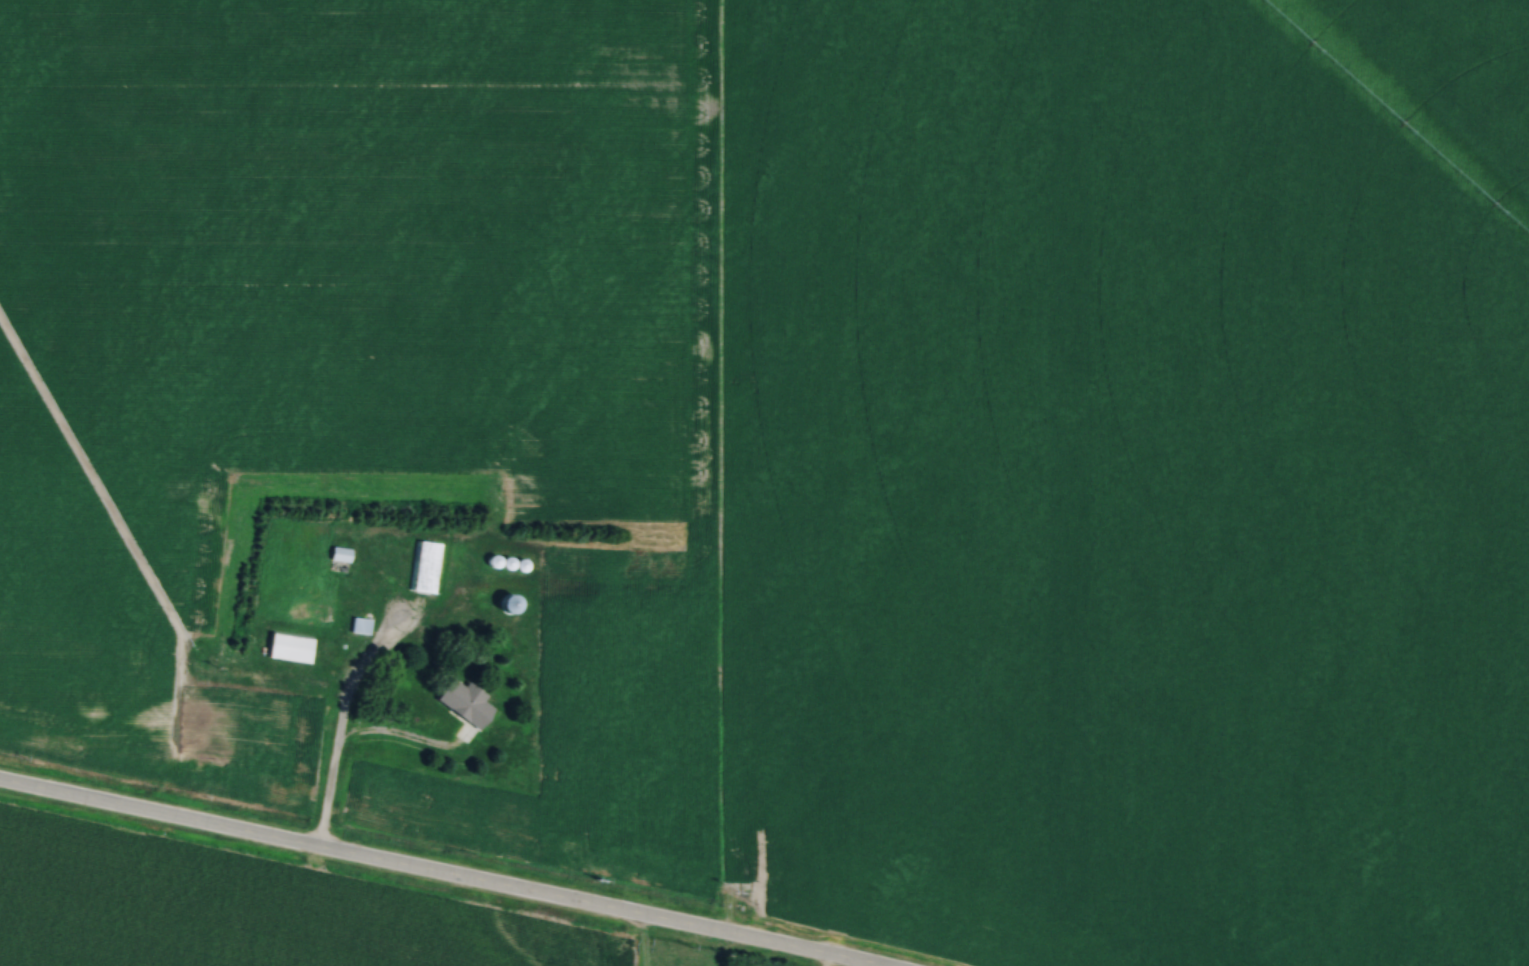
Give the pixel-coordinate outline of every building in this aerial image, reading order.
[(440,544),(419,542),(414,592),(435,595),(440,544)] [(351,549),(331,549),(331,563),(351,563),(351,549)] [(351,633),(369,635),(370,620),(352,619),(351,633)] [(314,639),(272,633),(268,659),(310,665),(314,639)] [(468,682),(465,687),(452,678),(437,701),(482,731),(495,710),(484,702),(488,695),(468,682)]
